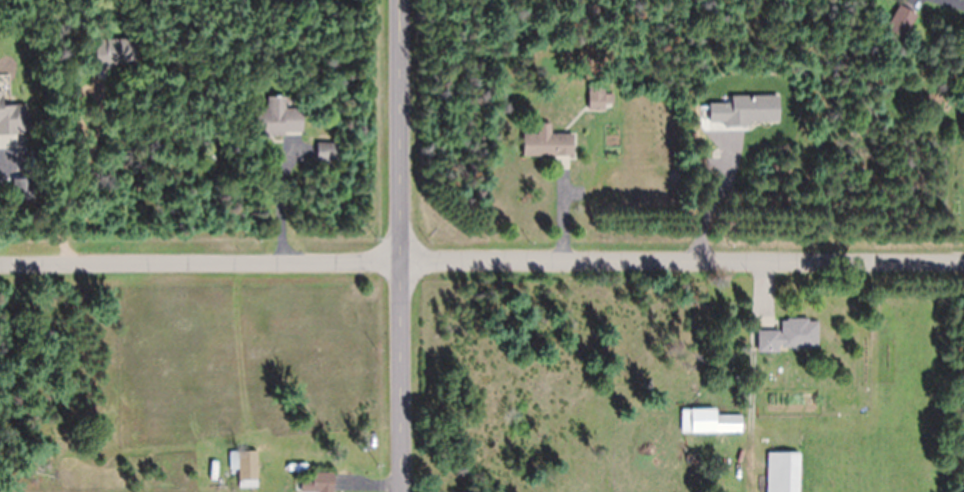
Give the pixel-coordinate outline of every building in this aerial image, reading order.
[(917,15),(898,6),(886,30),(904,39),(917,15)] [(135,40),(95,40),(95,66),(135,66),(135,40)] [(613,109),(613,95),(604,95),(604,81),(589,81),(589,109),(613,109)] [(30,134),(28,106),(3,107),(2,92),(0,92),(0,135),(30,134)] [(302,136),(302,109),(286,109),(286,97),(267,97),(267,109),(253,109),(253,136),(302,136)] [(522,134),(522,157),(573,157),(573,134),(551,134),(551,124),(538,124),(538,134),(522,134)] [(338,143),(316,143),(316,163),(338,163),(338,143)] [(33,201),(33,179),(12,179),(12,201),(33,201)] [(758,331),(758,352),(818,351),(818,319),(780,320),(780,331),(758,331)] [(681,410),(681,434),(742,434),(742,416),(716,416),(716,410),(681,410)] [(231,452),(231,486),(258,486),(258,452),(231,452)] [(799,454),(767,454),(767,491),(799,491),(799,454)] [(301,474),(301,491),(334,491),(334,474),(301,474)]
